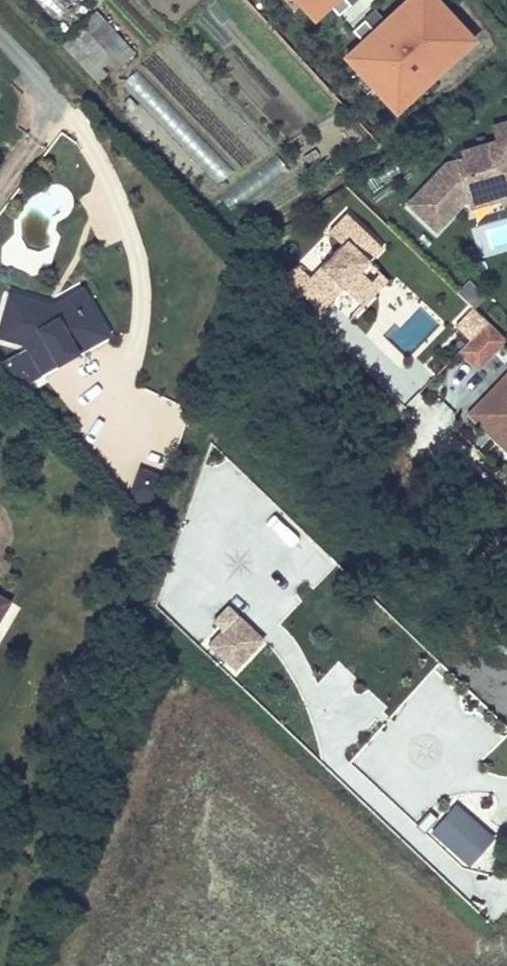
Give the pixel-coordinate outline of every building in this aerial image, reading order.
[(59,12),(67,1),(66,0),(43,0),(59,12)] [(314,24),(340,0),(291,0),(314,24)] [(344,59),(399,119),(481,43),(441,0),(409,0),(344,59)] [(81,26),(62,44),(92,77),(114,56),(121,64),(135,51),(108,22),(92,37),(81,26)] [(506,137),(506,121),(492,125),(496,140),(506,137)] [(408,203),(437,230),(469,197),(499,189),(501,198),(506,196),(506,137),(496,140),(462,151),(464,158),(447,163),(408,203)] [(197,162),(221,179),(230,167),(206,150),(197,162)] [(275,157),(251,174),(257,182),(281,165),(275,157)] [(499,189),(469,197),(471,206),(501,198),(499,189)] [(377,241),(341,206),(324,225),(337,237),(305,270),(292,257),(280,270),(316,305),(339,281),(353,295),(370,278),(355,264),(377,241)] [(370,278),(353,295),(358,299),(374,282),(370,278)] [(473,306),(485,293),(467,278),(456,291),(473,306)] [(0,308),(0,341),(4,342),(16,305),(43,314),(47,321),(78,305),(96,339),(106,334),(88,300),(79,285),(48,302),(6,290),(0,308)] [(16,305),(4,342),(28,349),(39,369),(96,339),(78,305),(47,321),(43,314),(16,305)] [(471,339),(489,322),(474,307),(456,325),(471,339)] [(471,339),(461,350),(475,365),(487,353),(490,356),(506,339),(489,322),(471,339)] [(487,353),(475,365),(479,368),(490,356),(487,353)] [(493,386),(497,390),(482,405),(478,401),(465,415),(482,432),(485,428),(500,442),(506,443),(506,372),(493,386)] [(188,411),(156,396),(144,421),(160,429),(162,427),(177,434),(188,411)] [(482,432),(506,456),(506,443),(500,442),(485,428),(482,432)] [(127,495),(153,506),(167,474),(140,463),(127,495)] [(0,580),(0,598),(2,599),(9,585),(0,580)] [(230,663),(259,633),(233,608),(204,638),(230,663)] [(431,831),(468,864),(491,838),(455,805),(431,831)]
